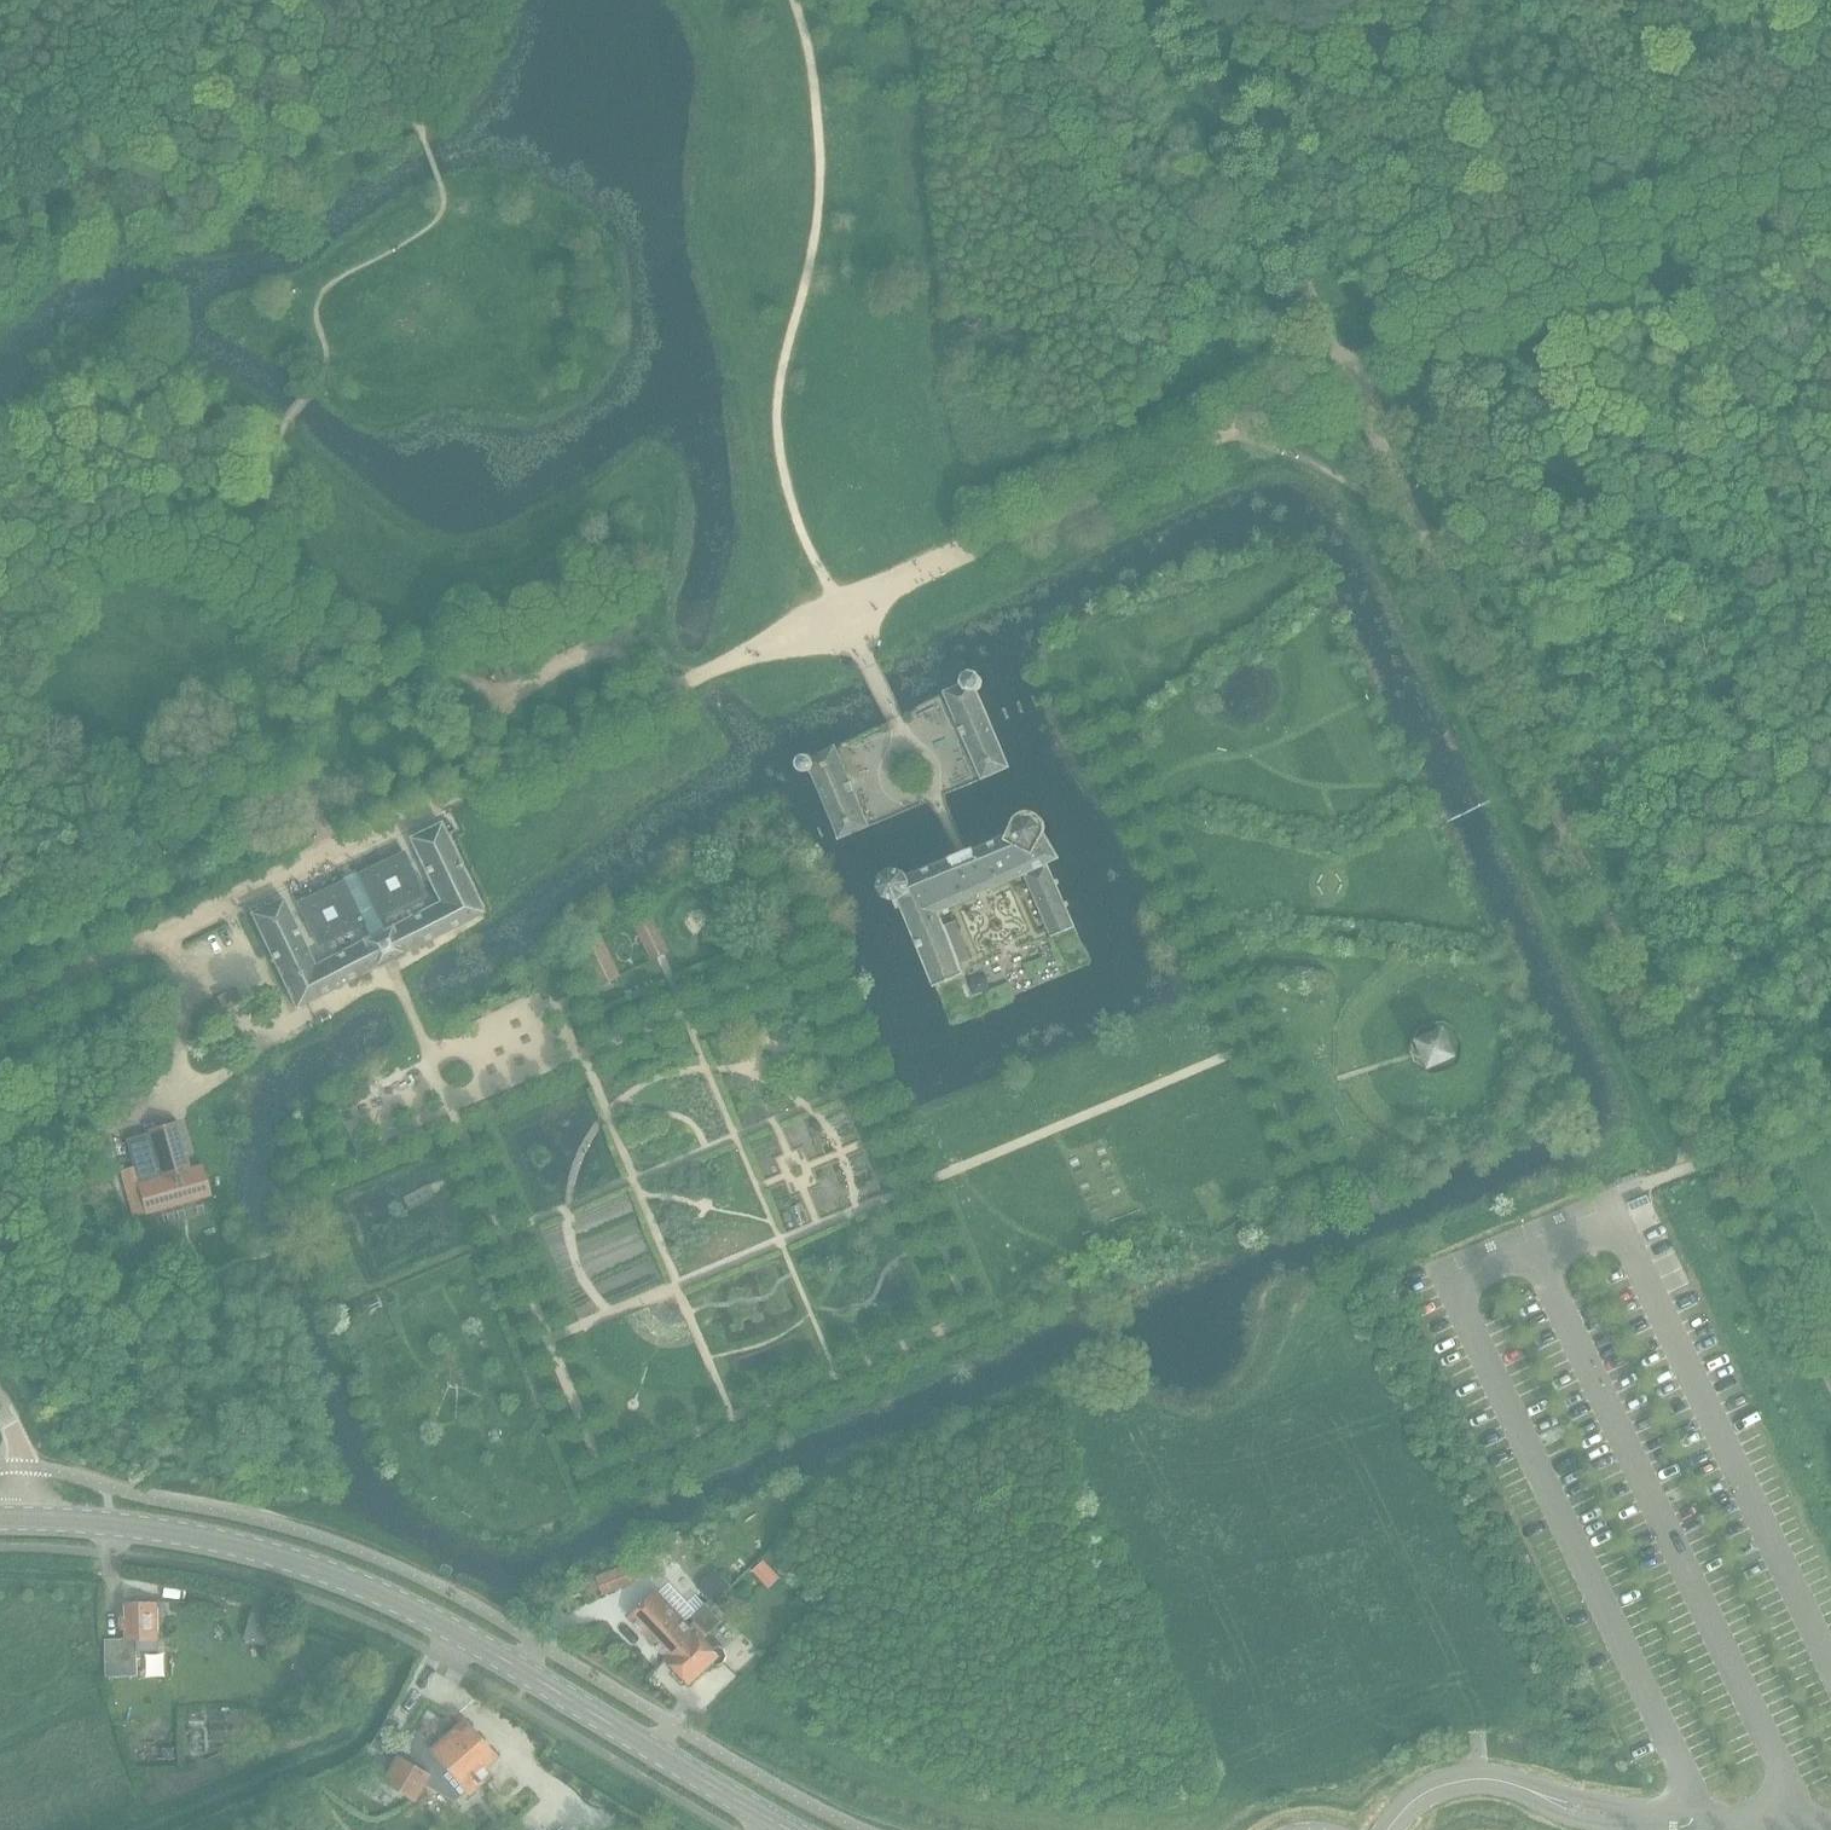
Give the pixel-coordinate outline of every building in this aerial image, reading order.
[(982,776),(1009,764),(976,689),(979,686),(981,682),(980,676),(978,672),(973,668),(967,668),(961,670),(958,675),(957,680),(957,683),(945,690),(982,776)] [(838,838),(869,825),(835,747),(811,757),(810,755),(808,753),(804,752),(800,753),(797,756),(795,760),(796,763),(798,766),(801,768),(805,769),(807,767),(838,838)] [(963,972),(936,909),(1026,872),(1052,934),(1073,925),(1047,863),(1061,857),(1044,830),(1046,824),(1045,817),(1041,810),(1036,807),(1030,806),(1024,808),(1017,814),(1015,822),(1016,829),(902,876),(898,871),(892,869),(883,870),(877,874),(874,882),(875,890),(881,896),(887,898),(894,898),(898,908),(903,906),(935,982),(963,972)] [(281,896),(250,911),(297,1004),(484,908),(439,820),(408,836),(440,899),(315,962),(281,896)] [(405,850),(356,873),(378,918),(426,895),(405,850)] [(344,879),(296,902),(317,947),(366,924),(344,879)] [(633,918),(653,958),(668,950),(648,910),(633,918)] [(580,943),(599,983),(615,976),(595,936),(580,943)] [(1451,1054),(1438,1024),(1407,1037),(1420,1067),(1451,1054)] [(176,1123),(148,1131),(149,1134),(127,1140),(146,1209),(209,1192),(201,1164),(189,1167),(176,1123)] [(1646,1194),(1628,1202),(1631,1209),(1649,1201),(1646,1194)] [(630,1561),(596,1573),(603,1592),(637,1579),(630,1561)] [(714,1601),(731,1584),(715,1566),(697,1583),(714,1601)] [(629,1616),(665,1655),(693,1629),(687,1623),(657,1590),(629,1616)] [(103,1638),(103,1676),(119,1675),(119,1667),(135,1667),(135,1650),(156,1650),(155,1605),(149,1605),(149,1601),(145,1601),(145,1596),(127,1596),(127,1601),(122,1601),(123,1615),(118,1615),(119,1629),(123,1629),(123,1638),(103,1638)] [(242,1637),(265,1645),(276,1610),(253,1602),(242,1637)] [(693,1629),(665,1655),(664,1656),(675,1668),(670,1672),(680,1682),(685,1677),(690,1683),(714,1661),(717,1665),(723,1662),(722,1648),(715,1643),(712,1645),(703,1636),(721,1620),(704,1603),(689,1616),(692,1619),(687,1623),(693,1629)] [(412,1729),(397,1753),(396,1753),(380,1777),(407,1795),(423,1770),(432,1776),(445,1765),(464,1787),(487,1768),(482,1762),(492,1753),(464,1720),(436,1744),(412,1729)]
